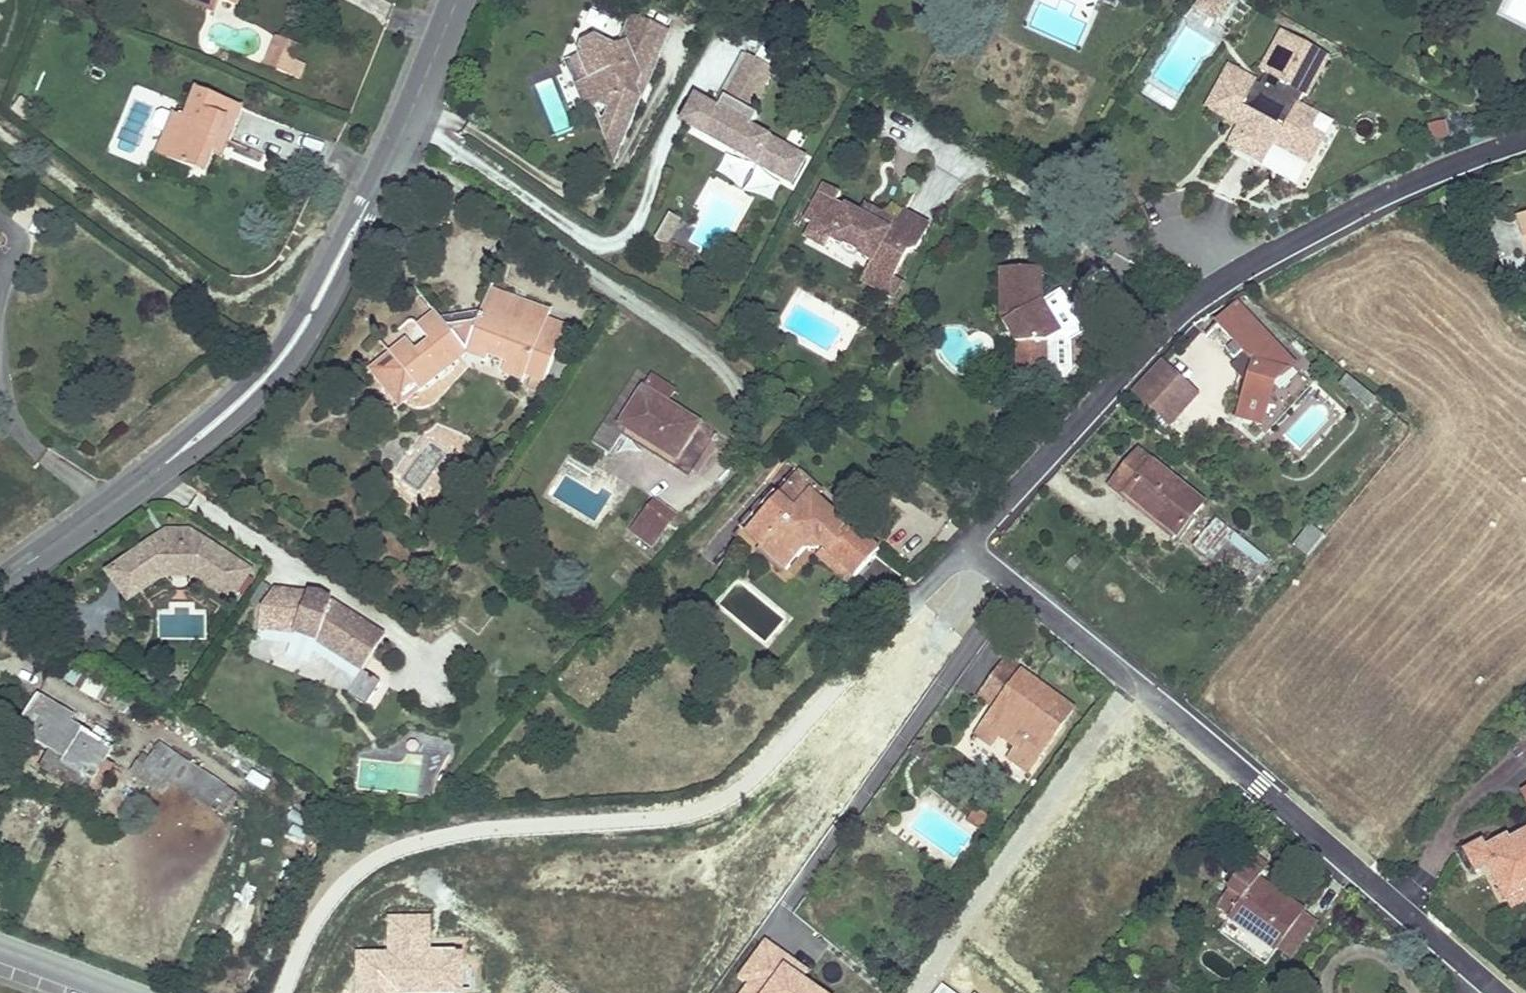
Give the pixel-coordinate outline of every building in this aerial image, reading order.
[(215,10),(219,0),(189,0),(215,10)] [(1228,3),(1224,0),(1202,0),(1196,10),(1216,23),(1228,3)] [(669,32),(632,16),(619,46),(614,48),(596,40),(582,46),(579,54),(589,80),(575,85),(583,104),(589,107),(596,104),(615,112),(606,134),(610,145),(622,145),(641,100),(636,88),(641,79),(649,82),(669,32)] [(1228,69),(1213,95),(1219,99),(1212,112),(1243,130),(1232,149),(1255,162),(1266,142),(1307,166),(1329,126),(1296,107),(1302,97),(1306,99),(1328,59),(1283,34),(1260,73),(1265,76),(1259,86),(1228,69)] [(266,65),(277,70),(283,56),(292,60),(298,48),(277,39),(266,65)] [(565,60),(575,85),(589,80),(579,54),(565,60)] [(304,65),(292,60),(283,56),(277,70),(298,79),(304,65)] [(739,71),(764,85),(773,70),(748,56),(739,71)] [(791,184),(805,159),(751,129),(757,117),(749,112),(764,85),(739,71),(717,111),(696,99),(682,124),(791,184)] [(636,88),(641,100),(649,82),(641,79),(636,88)] [(553,138),(569,134),(554,80),(538,84),(553,138)] [(185,120),(174,115),(166,133),(157,156),(206,175),(214,156),(223,159),(243,109),(197,90),(185,120)] [(1219,99),(1213,95),(1205,109),(1212,112),(1219,99)] [(157,130),(166,133),(174,115),(164,112),(159,114),(155,124),(157,130)] [(1425,126),(1429,142),(1448,138),(1444,122),(1425,126)] [(616,160),(622,145),(610,145),(616,160)] [(726,157),(716,173),(769,204),(779,188),(726,157)] [(880,214),(875,224),(836,203),(841,194),(824,185),(805,221),(813,225),(805,238),(825,249),(830,241),(870,263),(869,265),(893,278),(907,254),(916,251),(930,227),(904,213),(897,224),(880,214)] [(681,221),(671,215),(656,241),(666,247),(681,221)] [(1516,219),(1525,249),(1525,216),(1516,219)] [(893,278),(869,265),(861,280),(892,298),(901,283),(893,278)] [(1042,269),(999,270),(1000,318),(1017,344),(1018,379),(1062,377),(1066,373),(1065,338),(1052,316),(1048,318),(1043,309),(1043,301),(1042,269)] [(489,290),(480,315),(441,321),(438,318),(421,332),(430,344),(417,355),(407,343),(372,372),(400,406),(466,352),(486,360),(489,350),(508,357),(504,367),(525,374),(528,365),(535,368),(528,387),(541,392),(565,327),(546,320),(549,312),(489,290)] [(1052,316),(1043,301),(1043,309),(1048,318),(1052,316)] [(1234,342),(1226,349),(1234,358),(1242,350),(1247,356),(1238,364),(1237,373),(1249,385),(1239,417),(1262,424),(1274,384),(1293,367),(1237,307),(1218,324),(1234,342)] [(421,332),(438,318),(435,314),(417,328),(421,332)] [(1198,396),(1161,362),(1133,391),(1170,425),(1198,396)] [(525,374),(504,367),(501,375),(522,383),(525,374)] [(609,453),(621,434),(625,428),(693,471),(716,436),(667,405),(675,392),(637,369),(591,442),(609,453)] [(1375,400),(1355,383),(1348,392),(1368,408),(1375,400)] [(625,428),(621,434),(689,478),(693,471),(625,428)] [(1139,452),(1113,483),(1177,535),(1202,504),(1139,452)] [(759,517),(779,496),(788,486),(799,473),(794,468),(740,528),(745,533),(759,517)] [(822,493),(799,473),(788,486),(792,489),(782,499),(779,496),(759,517),(775,532),(761,547),(786,570),(806,549),(809,552),(819,551),(821,548),(825,551),(854,578),(879,551),(862,535),(858,540),(841,524),(841,514),(836,514),(822,515),(811,505),(818,498),(822,493)] [(1173,539),(1177,535),(1113,483),(1110,487),(1173,539)] [(792,489),(788,486),(779,496),(782,499),(792,489)] [(822,515),(836,514),(818,498),(811,505),(822,515)] [(650,545),(667,524),(648,509),(632,531),(650,545)] [(775,532),(759,517),(745,533),(761,547),(775,532)] [(1196,546),(1215,562),(1235,537),(1216,521),(1196,546)] [(1307,557),(1324,536),(1312,526),(1295,546),(1307,557)] [(107,573),(114,583),(121,578),(130,590),(163,568),(194,567),(198,578),(231,602),(252,571),(190,531),(167,531),(107,573)] [(1235,537),(1215,562),(1250,590),(1270,565),(1235,537)] [(854,578),(825,551),(818,558),(848,585),(854,578)] [(194,576),(198,578),(194,567),(163,568),(130,590),(121,578),(114,583),(128,603),(164,577),(194,576)] [(317,642),(362,671),(384,638),(321,596),(273,591),(260,610),(258,630),(294,634),(317,642)] [(977,695),(996,709),(1022,673),(1003,659),(977,695)] [(379,682),(362,671),(347,695),(364,706),(379,682)] [(1073,710),(1022,673),(996,709),(985,724),(1001,735),(1016,746),(1010,754),(1031,769),(1073,710)] [(16,731),(54,754),(51,759),(92,784),(113,750),(70,724),(74,718),(37,695),(16,731)] [(1001,735),(985,724),(974,739),(990,750),(1001,735)] [(159,745),(138,776),(166,794),(172,785),(211,811),(226,789),(159,745)] [(1031,769),(1010,754),(1007,758),(1028,773),(1031,769)] [(92,784),(51,759),(45,768),(86,793),(92,784)] [(359,790),(417,794),(419,765),(361,761),(359,790)] [(1525,835),(1525,829),(1507,839),(1509,843),(1525,835)] [(1509,843),(1507,839),(1486,850),(1482,843),(1466,851),(1476,872),(1488,866),(1506,901),(1523,893),(1525,884),(1525,883),(1525,835),(1509,843)] [(1253,855),(1248,863),(1262,873),(1267,865),(1253,855)] [(1229,917),(1226,922),(1273,955),(1277,950),(1303,914),(1304,912),(1257,879),(1262,873),(1248,863),(1216,908),(1229,917)] [(1506,901),(1510,909),(1512,908),(1525,901),(1525,883),(1525,884),(1523,893),(1506,901)] [(1303,914),(1277,950),(1289,958),(1314,922),(1303,914)] [(1265,967),(1273,955),(1226,922),(1218,934),(1265,967)] [(765,953),(738,992),(823,992),(765,953)]
